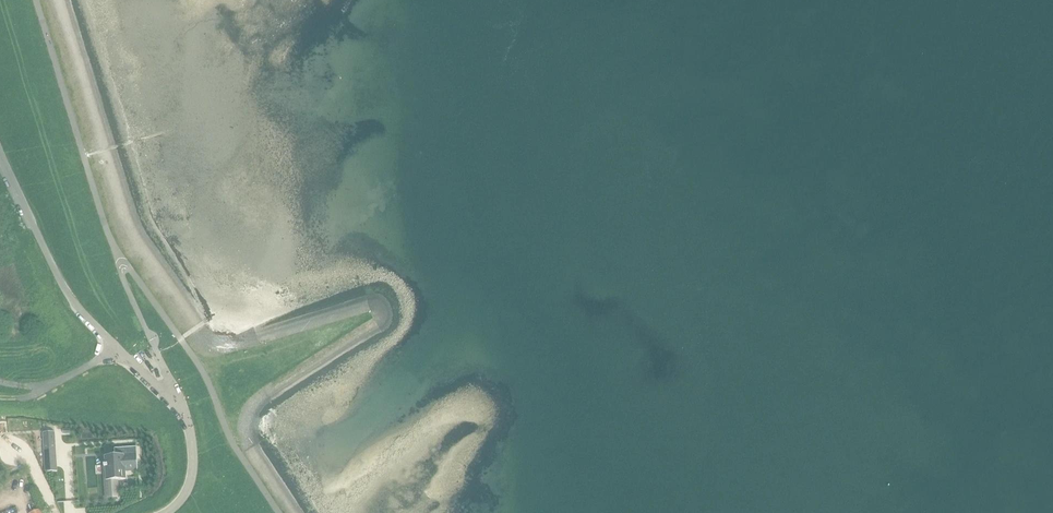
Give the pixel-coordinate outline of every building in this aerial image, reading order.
[(54,431),(43,432),(44,452),(56,451),(54,431)] [(125,471),(138,470),(137,464),(138,464),(137,446),(114,447),(114,455),(104,455),(105,464),(104,464),(106,496),(117,495),(117,500),(118,500),(118,490),(117,490),(117,480),(126,479),(125,471)] [(57,471),(56,451),(44,452),(45,472),(57,471)]
